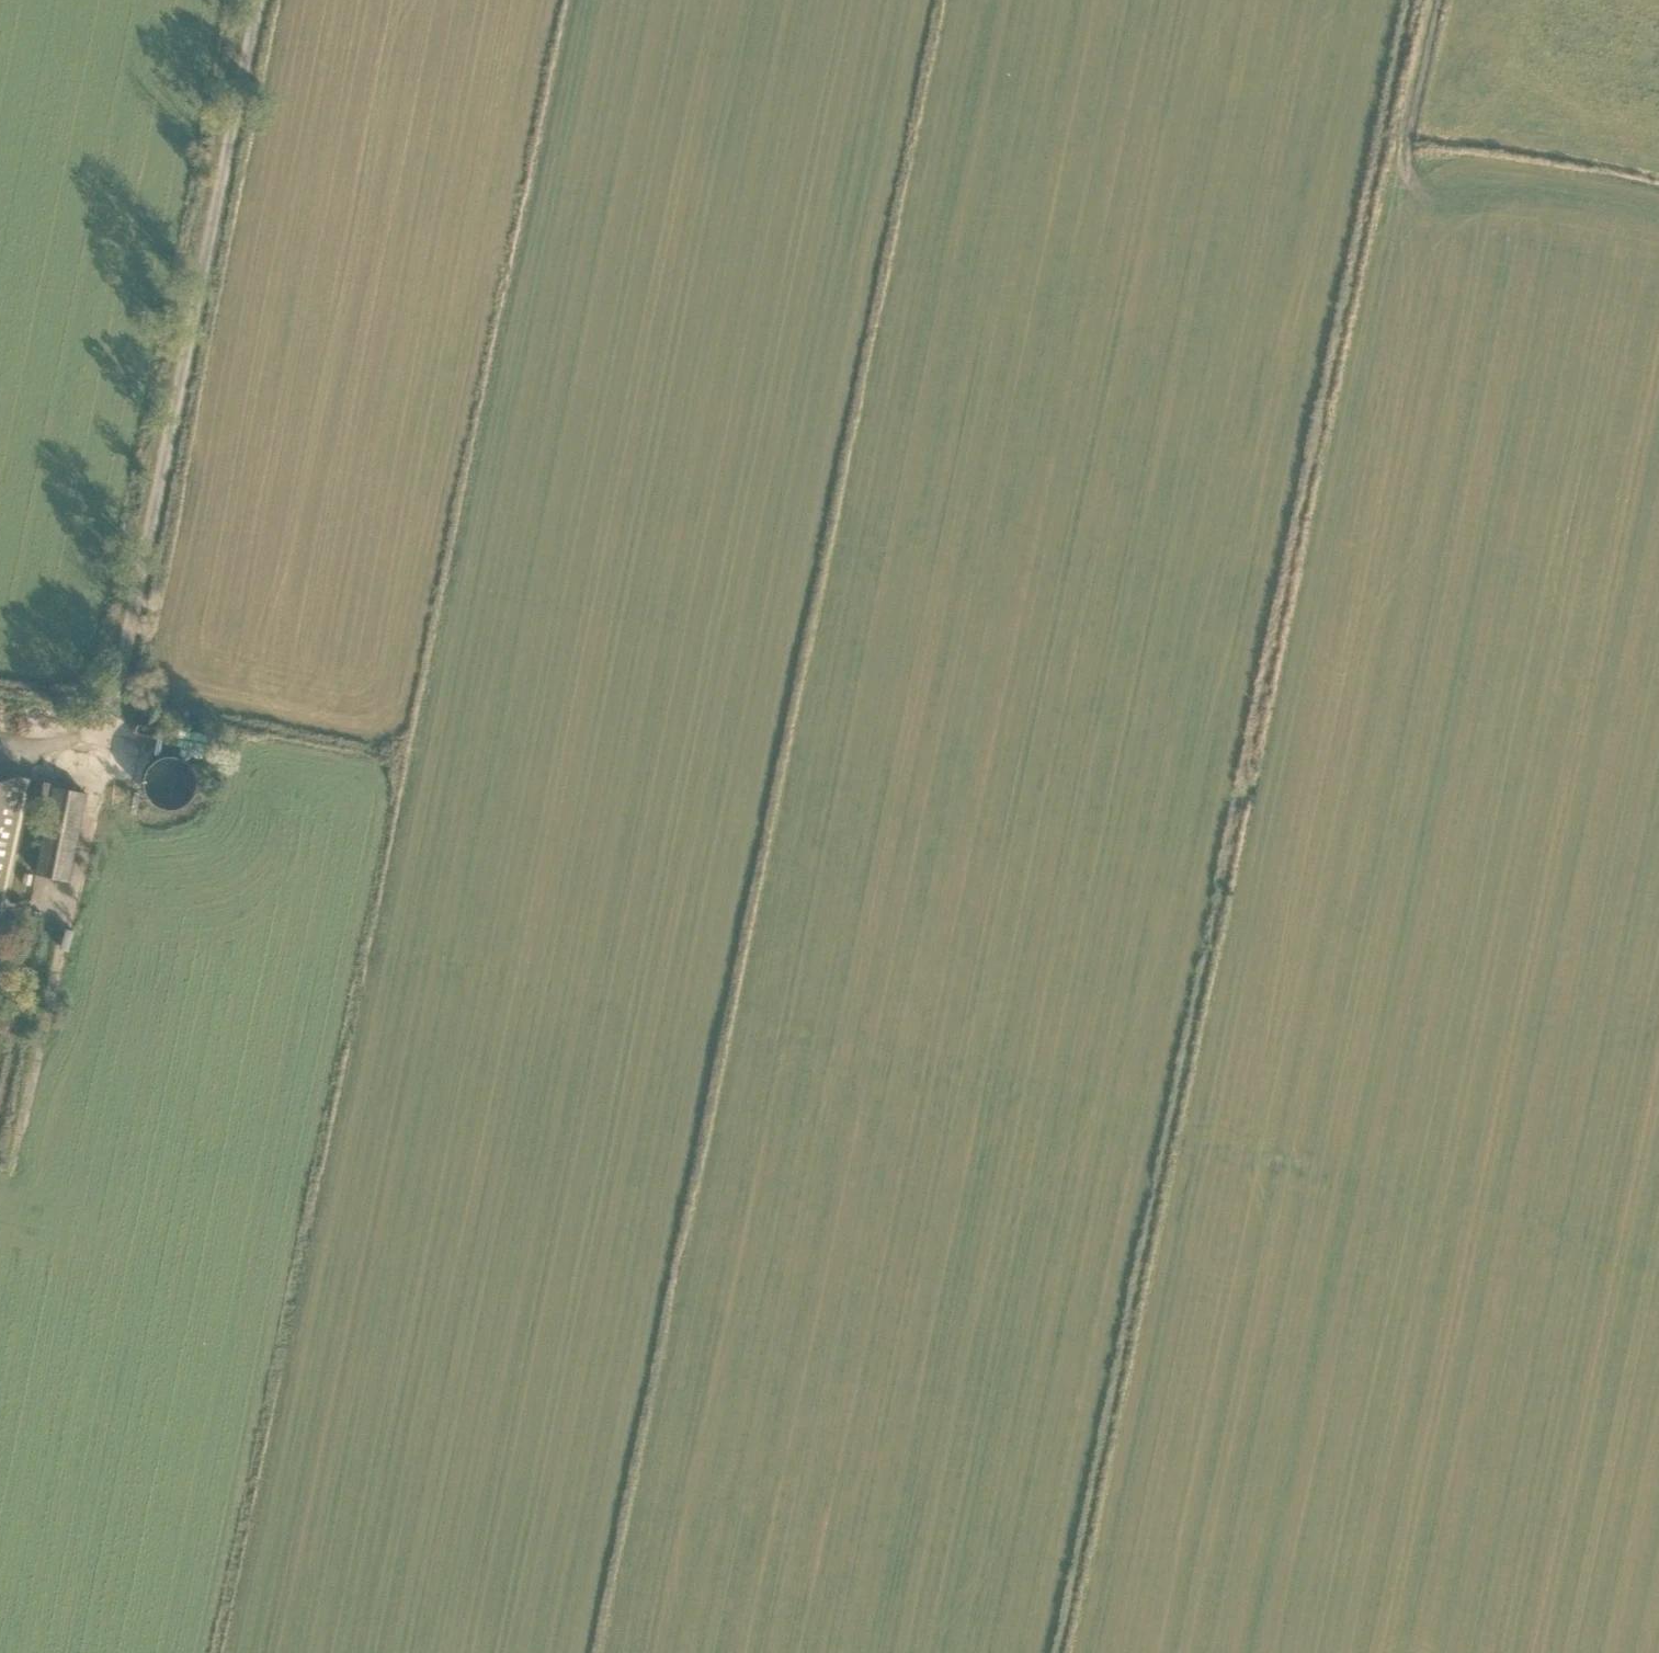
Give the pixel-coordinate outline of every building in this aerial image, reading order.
[(169,754),(141,767),(155,798),(174,789),(170,781),(179,776),(169,754)] [(1,907),(29,776),(0,770),(0,906),(1,907)] [(51,781),(34,777),(28,803),(45,806),(51,781)] [(35,871),(67,878),(84,791),(53,785),(35,871)]
